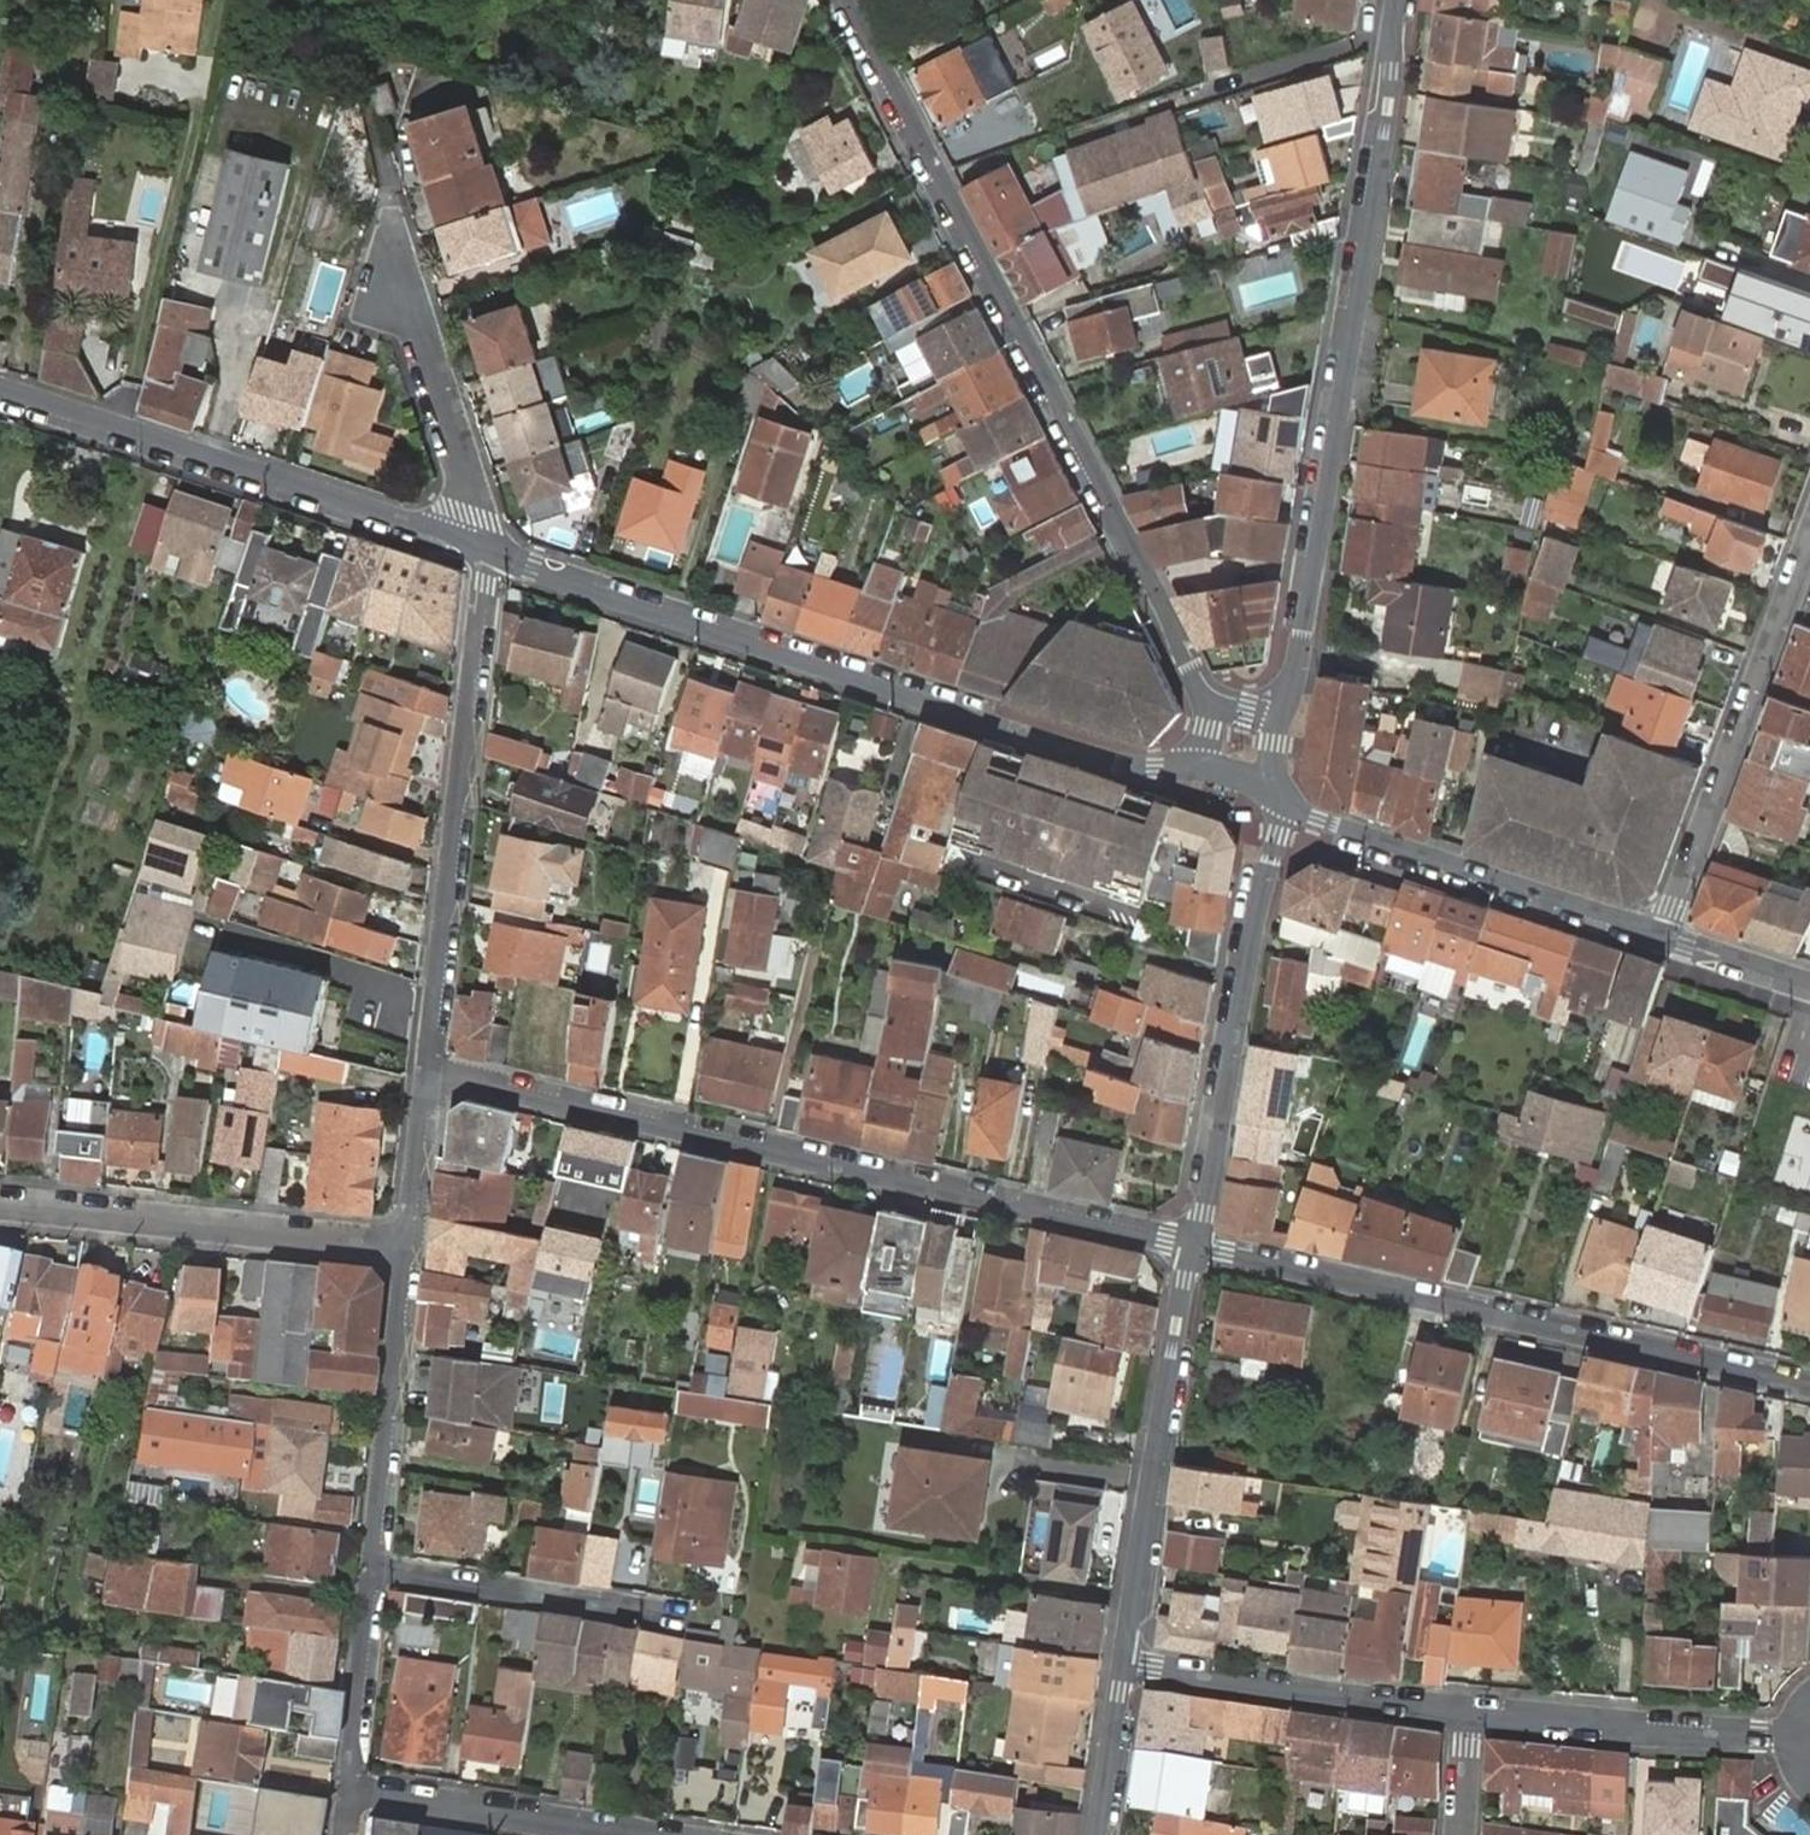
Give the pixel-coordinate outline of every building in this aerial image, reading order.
[(205,0),(148,0),(145,17),(123,14),(120,42),(197,54),(205,0)] [(668,40),(719,50),(728,0),(675,0),(668,40)] [(739,51),(752,55),(757,38),(796,51),(810,2),(803,0),(755,0),(739,51)] [(1055,11),(1076,0),(1048,0),(1055,11)] [(1230,16),(1246,13),(1244,0),(1227,0),(1230,16)] [(1299,8),(1305,13),(1303,20),(1356,27),(1361,0),(1300,0),(1299,8)] [(1425,10),(1440,14),(1501,26),(1507,27),(1510,7),(1502,5),(1502,0),(1427,0),(1425,10)] [(1091,26),(1126,93),(1169,72),(1136,4),(1091,26)] [(1440,14),(1434,62),(1516,78),(1517,68),(1494,64),(1484,62),(1489,33),(1500,35),(1501,26),(1440,14)] [(1484,62),(1494,64),(1500,35),(1489,33),(1484,62)] [(1211,70),(1233,66),(1227,34),(1205,38),(1211,70)] [(8,37),(0,87),(0,92),(15,95),(19,95),(27,41),(8,37)] [(662,67),(668,40),(652,38),(647,64),(662,67)] [(922,73),(946,123),(1001,97),(977,46),(922,73)] [(1616,96),(1620,77),(1625,56),(1626,51),(1611,48),(1600,94),(1616,96)] [(1671,71),(1625,56),(1620,77),(1616,96),(1610,123),(1629,130),(1635,109),(1656,116),(1671,71)] [(114,97),(117,61),(88,58),(85,95),(114,97)] [(1750,58),(1736,98),(1711,89),(1697,131),(1782,159),(1802,103),(1809,107),(1809,79),(1750,58)] [(1516,78),(1434,62),(1429,92),(1472,100),(1474,88),(1491,92),(1491,96),(1517,100),(1517,97),(1526,99),(1529,80),(1516,78)] [(1329,76),(1257,97),(1271,142),(1276,140),(1286,138),(1330,125),(1342,121),(1331,77),(1329,76)] [(376,87),(385,117),(400,112),(391,82),(376,87)] [(0,92),(0,115),(11,117),(15,95),(0,92)] [(1605,109),(1612,111),(1615,100),(1616,96),(1600,94),(1597,107),(1605,109)] [(19,95),(15,95),(11,117),(0,187),(0,227),(2,228),(0,235),(0,278),(20,283),(43,98),(19,95)] [(1419,150),(1425,152),(1486,162),(1493,111),(1427,99),(1419,150)] [(1608,133),(1609,127),(1612,111),(1605,109),(1600,131),(1608,133)] [(419,124),(438,184),(506,163),(487,110),(448,122),(446,116),(419,124)] [(837,117),(827,122),(832,133),(842,128),(837,117)] [(1189,150),(1177,117),(1146,128),(1168,192),(1176,189),(1206,180),(1200,162),(1198,155),(1189,150)] [(1355,132),(1358,117),(1342,121),(1330,125),(1333,138),(1355,132)] [(832,133),(827,122),(807,133),(837,191),(880,168),(855,121),(842,128),(832,133)] [(411,127),(430,187),(438,184),(419,124),(411,127)] [(1168,192),(1146,128),(1059,158),(1068,188),(1070,192),(1083,190),(1091,218),(1168,192)] [(1602,154),(1608,133),(1600,131),(1594,130),(1580,184),(1593,186),(1602,154)] [(1316,184),(1332,179),(1320,137),(1262,152),(1271,186),(1245,193),(1248,203),(1316,184)] [(1215,143),(1189,150),(1198,155),(1200,162),(1218,156),(1215,143)] [(235,149),(202,267),(260,283),(293,166),(235,149)] [(1416,208),(1489,220),(1531,226),(1534,206),(1466,195),(1469,175),(1484,177),(1486,162),(1425,152),(1416,208)] [(1633,154),(1611,220),(1635,228),(1684,244),(1695,210),(1680,206),(1691,173),(1633,154)] [(1218,156),(1200,162),(1206,180),(1217,211),(1236,207),(1218,156)] [(526,204),(512,162),(506,163),(438,184),(430,187),(438,210),(447,207),(454,227),(526,204)] [(966,188),(1001,256),(1048,232),(1060,228),(1066,226),(1078,222),(1074,213),(1055,221),(1044,199),(1033,204),(1013,164),(966,188)] [(1217,211),(1206,180),(1176,189),(1192,236),(1222,226),(1217,211)] [(99,187),(72,183),(58,281),(134,292),(142,240),(92,233),(99,187)] [(1296,248),(1338,237),(1342,218),(1317,225),(1311,204),(1320,202),(1316,184),(1248,203),(1236,207),(1217,211),(1222,226),(1227,237),(1263,226),(1267,239),(1291,231),(1296,248)] [(1068,188),(1044,199),(1055,221),(1074,213),(1078,222),(1089,218),(1091,218),(1083,190),(1070,192),(1068,188)] [(548,242),(534,202),(526,204),(539,245),(548,242)] [(454,227),(444,229),(458,272),(539,245),(526,204),(454,227)] [(438,210),(444,229),(454,227),(447,207),(438,210)] [(1489,220),(1416,208),(1403,284),(1501,302),(1509,260),(1483,255),(1489,220)] [(841,293),(871,277),(921,251),(899,211),(851,237),(820,253),(841,293)] [(1792,211),(1777,255),(1809,266),(1809,217),(1792,211)] [(1092,227),(1089,218),(1078,222),(1066,226),(1069,235),(1092,227)] [(1048,232),(1001,256),(1027,306),(1084,277),(1060,228),(1048,232)] [(1581,235),(1553,229),(1544,273),(1571,279),(1581,235)] [(1706,255),(1697,281),(1735,294),(1726,319),(1809,349),(1809,292),(1706,255)] [(975,295),(957,261),(912,285),(894,295),(911,329),(930,319),(975,295)] [(289,271),(282,295),(319,307),(327,283),(289,271)] [(195,303),(199,285),(170,279),(167,297),(195,303)] [(1162,313),(1156,284),(1067,307),(1081,361),(1138,346),(1132,321),(1162,313)] [(982,308),(975,295),(930,319),(911,329),(918,342),(983,310),(982,308)] [(213,309),(168,298),(142,413),(194,430),(205,397),(176,387),(185,358),(193,328),(206,332),(213,309)] [(475,323),(491,376),(535,362),(541,360),(524,309),(475,323)] [(1005,352),(983,310),(918,342),(934,372),(911,383),(919,397),(1005,352)] [(1622,335),(1626,312),(1609,310),(1606,332),(1622,335)] [(1639,314),(1626,312),(1622,335),(1609,379),(1607,386),(1667,406),(1674,380),(1625,368),(1639,314)] [(1691,354),(1685,377),(1746,398),(1765,341),(1690,318),(1680,350),(1691,354)] [(85,327),(52,323),(42,381),(102,400),(81,355),(85,327)] [(193,328),(185,358),(209,365),(218,336),(206,332),(193,328)] [(1173,355),(1215,344),(1211,329),(1170,339),(1173,355)] [(1549,341),(1544,357),(1582,367),(1586,351),(1549,341)] [(6,370),(11,346),(0,342),(0,368),(6,370)] [(1174,414),(1228,400),(1215,344),(1173,355),(1148,361),(1160,408),(1171,405),(1174,414)] [(1489,421),(1498,360),(1428,350),(1419,411),(1489,421)] [(1027,395),(1005,352),(919,397),(914,400),(920,412),(952,396),(968,426),(1027,395)] [(295,368),(265,357),(248,412),(269,420),(271,413),(283,417),(308,425),(319,388),(292,380),(295,368)] [(329,357),(319,388),(308,425),(325,430),(319,447),(383,466),(391,441),(364,433),(366,429),(369,430),(381,394),(368,391),(373,372),(329,357)] [(800,387),(771,360),(754,369),(768,382),(783,396),(800,387)] [(491,376),(504,418),(548,404),(535,362),(491,376)] [(768,382),(754,369),(739,409),(757,415),(768,382)] [(1049,439),(1027,395),(968,426),(962,429),(976,456),(948,471),(956,489),(1005,462),(1049,439)] [(564,445),(551,403),(548,404),(504,418),(517,460),(562,446),(564,445)] [(1245,407),(1236,406),(1224,470),(1235,472),(1245,407)] [(1299,483),(1310,416),(1245,407),(1235,472),(1299,483)] [(1613,414),(1601,410),(1592,446),(1604,449),(1613,414)] [(271,413),(269,420),(281,423),(283,417),(271,413)] [(814,434),(769,419),(748,484),(792,499),(814,434)] [(882,430),(877,420),(836,442),(842,451),(882,430)] [(610,457),(626,461),(640,421),(619,428),(610,457)] [(1364,465),(1444,478),(1445,468),(1427,465),(1431,439),(1370,429),(1364,465)] [(1715,458),(1720,442),(1701,436),(1696,452),(1715,458)] [(1080,497),(1049,439),(1005,462),(1020,493),(1001,503),(1017,532),(1080,497)] [(1691,467),(1709,474),(1704,489),(1766,511),(1783,463),(1720,442),(1715,458),(1696,452),(1691,467)] [(562,446),(517,460),(530,501),(574,487),(562,446)] [(1578,530),(1597,472),(1586,469),(1558,459),(1549,496),(1544,518),(1578,530)] [(1443,486),(1444,478),(1364,465),(1358,501),(1424,512),(1425,505),(1421,505),(1424,483),(1443,486)] [(642,484),(625,535),(681,554),(705,476),(673,466),(666,491),(642,484)] [(1528,468),(1525,486),(1548,490),(1551,472),(1528,468)] [(1299,483),(1235,472),(1227,474),(1222,511),(1229,511),(1247,514),(1255,515),(1293,520),(1299,483)] [(1195,481),(1184,483),(1188,502),(1199,500),(1195,481)] [(1184,483),(1125,495),(1145,532),(1203,516),(1199,500),(1188,502),(1184,483)] [(234,509),(179,490),(170,515),(157,554),(154,566),(166,570),(172,553),(189,559),(184,576),(209,585),(234,509)] [(1762,560),(1772,534),(1675,500),(1670,515),(1698,525),(1696,532),(1722,541),(1716,558),(1756,571),(1759,559),(1762,560)] [(1358,501),(1348,571),(1387,577),(1413,582),(1414,574),(1398,573),(1404,539),(1419,541),(1424,512),(1358,501)] [(263,507),(246,502),(227,562),(243,566),(263,507)] [(712,557),(739,565),(755,513),(728,505),(712,557)] [(1099,534),(1085,507),(1040,531),(1054,558),(1099,534)] [(157,554),(170,515),(147,508),(136,547),(157,554)] [(1203,516),(1145,532),(1156,555),(1160,561),(1228,545),(1288,553),(1293,520),(1255,515),(1247,514),(1229,511),(1222,511),(1203,516)] [(910,537),(920,539),(924,527),(917,526),(914,526),(910,537)] [(924,527),(920,539),(927,541),(932,528),(924,527)] [(7,600),(0,598),(0,630),(59,648),(87,553),(27,534),(7,600)] [(1107,550),(1099,534),(1054,558),(1024,574),(1031,588),(1107,550)] [(1560,587),(1566,590),(1581,547),(1547,536),(1533,577),(1560,587)] [(463,574),(356,538),(330,619),(340,623),(343,616),(456,655),(465,577),(463,574)] [(1398,573),(1414,574),(1419,541),(1404,539),(1398,573)] [(1526,572),(1529,549),(1505,546),(1502,569),(1526,572)] [(256,620),(257,617),(262,600),(297,612),(292,629),(290,632),(300,635),(323,567),(268,548),(244,616),(256,620)] [(1666,591),(1674,565),(1661,561),(1653,587),(1666,591)] [(799,632),(817,577),(804,574),(800,585),(784,579),(788,569),(783,568),(764,621),(799,632)] [(1720,625),(1737,585),(1687,568),(1673,609),(1720,625)] [(800,585),(804,574),(788,569),(784,579),(800,585)] [(1024,574),(1016,578),(995,590),(993,595),(960,684),(1009,701),(1052,650),(998,622),(1002,611),(1018,597),(1035,595),(1031,588),(1024,574)] [(826,581),(817,577),(799,632),(846,647),(865,593),(859,591),(856,602),(823,591),(826,581)] [(1442,659),(1455,589),(1413,582),(1387,577),(1383,601),(1401,604),(1392,650),(1442,659)] [(1560,587),(1533,577),(1531,577),(1525,600),(1522,612),(1547,621),(1560,587)] [(856,602),(859,591),(826,581),(823,591),(856,602)] [(1217,672),(1270,664),(1273,649),(1283,582),(1179,599),(1209,657),(1217,672)] [(916,670),(947,587),(934,583),(927,603),(902,594),(899,604),(880,659),(916,670)] [(956,591),(947,587),(916,670),(960,684),(993,595),(987,594),(977,620),(949,610),(956,591)] [(846,647),(880,659),(899,604),(892,602),(888,613),(868,607),(872,595),(865,593),(846,647)] [(888,613),(892,602),(872,595),(868,607),(888,613)] [(262,600),(257,617),(292,629),(297,612),(262,600)] [(1069,631),(1005,609),(1002,611),(998,622),(1052,650),(1069,631)] [(505,612),(500,663),(590,686),(601,636),(505,612)] [(1151,643),(1079,619),(1069,631),(1052,650),(1009,701),(1146,745),(1187,719),(1186,716),(1151,643)] [(1626,675),(1648,683),(1696,700),(1704,677),(1697,675),(1700,665),(1708,645),(1645,623),(1626,675)] [(1778,698),(1809,711),(1809,629),(1804,627),(1778,698)] [(632,644),(604,726),(628,735),(633,720),(658,729),(681,661),(632,644)] [(351,663),(320,651),(312,674),(343,686),(351,663)] [(1500,708),(1509,671),(1467,664),(1459,700),(1500,708)] [(1697,675),(1704,677),(1708,668),(1700,665),(1697,675)] [(1384,822),(1396,766),(1361,760),(1373,689),(1380,690),(1383,674),(1328,667),(1311,776),(1328,803),(1384,822)] [(448,722),(451,697),(383,673),(375,696),(383,700),(425,714),(448,722)] [(679,742),(723,755),(726,748),(741,697),(697,683),(679,742)] [(1682,751),(1701,702),(1696,700),(1648,683),(1645,690),(1653,693),(1645,716),(1641,714),(1634,733),(1682,751)] [(778,697),(744,687),(741,697),(726,748),(759,758),(778,697)] [(383,700),(375,696),(370,695),(362,720),(367,722),(344,791),(346,792),(398,809),(407,784),(402,783),(425,714),(383,700)] [(759,758),(758,762),(792,773),(811,707),(778,697),(759,758)] [(1778,698),(1766,730),(1809,747),(1809,711),(1778,698)] [(844,717),(811,707),(792,773),(814,779),(812,785),(822,789),(824,782),(844,717)] [(893,738),(894,714),(868,712),(866,736),(893,738)] [(1384,822),(1431,837),(1450,749),(1468,753),(1472,733),(1454,728),(1456,723),(1418,715),(1411,750),(1416,752),(1412,769),(1396,766),(1384,822)] [(984,745),(927,726),(919,751),(963,766),(975,771),(984,745)] [(1809,782),(1809,747),(1766,730),(1755,760),(1809,782)] [(1381,749),(1399,751),(1403,734),(1383,731),(1381,749)] [(1707,768),(1613,733),(1593,786),(1490,752),(1467,849),(1633,903),(1658,892),(1707,768)] [(490,742),(489,756),(533,770),(569,783),(572,769),(490,742)] [(1065,772),(986,746),(959,828),(1038,855),(1038,852),(1054,807),(1065,772)] [(963,766),(919,751),(891,833),(915,840),(921,823),(940,830),(963,766)] [(572,769),(569,783),(578,786),(580,776),(582,776),(587,756),(575,753),(572,769)] [(688,771),(709,774),(711,757),(690,754),(688,771)] [(314,781),(236,756),(227,784),(244,790),(245,787),(253,789),(253,793),(248,809),(299,826),(314,781)] [(1797,847),(1809,815),(1809,814),(1803,811),(1809,794),(1809,782),(1755,760),(1731,821),(1793,845),(1797,847)] [(162,800),(191,810),(202,777),(173,768),(162,800)] [(566,835),(585,841),(598,792),(578,786),(569,783),(533,770),(517,819),(566,835)] [(617,799),(647,809),(655,782),(625,772),(617,799)] [(1125,792),(1065,772),(1054,807),(1038,852),(1038,855),(1095,876),(1097,872),(1102,856),(1113,825),(1118,809),(1123,794),(1125,792)] [(814,779),(792,773),(788,786),(820,795),(822,789),(812,785),(814,779)] [(849,845),(842,872),(843,874),(874,885),(883,857),(868,852),(883,799),(836,786),(821,837),(849,845)] [(1178,812),(1123,794),(1118,809),(1113,825),(1102,856),(1097,872),(1095,876),(1150,895),(1159,870),(1173,827),(1178,812)] [(365,830),(418,848),(427,821),(373,804),(365,830)] [(1225,827),(1178,812),(1173,827),(1159,870),(1164,872),(1168,862),(1205,874),(1202,887),(1199,886),(1186,958),(1217,969),(1238,851),(1225,827)] [(164,823),(146,877),(189,892),(207,837),(164,823)] [(733,873),(739,837),(736,836),(703,826),(698,824),(692,861),(733,873)] [(756,826),(752,841),(765,845),(770,847),(774,832),(756,826)] [(792,837),(774,832),(770,847),(787,852),(792,837)] [(915,840),(891,833),(884,854),(940,873),(948,851),(915,840)] [(806,841),(792,837),(787,852),(802,856),(806,841)] [(814,863),(840,871),(842,872),(849,845),(821,837),(814,863)] [(500,888),(495,912),(549,924),(550,917),(543,916),(551,879),(578,884),(584,853),(507,838),(497,888),(500,888)] [(324,862),(407,890),(415,866),(332,840),(324,862)] [(787,852),(770,847),(765,845),(762,866),(786,868),(787,852)] [(282,860),(260,853),(248,888),(270,895),(282,860)] [(874,885),(865,912),(888,921),(903,876),(916,881),(920,869),(883,857),(874,885)] [(1692,923),(1747,941),(1770,894),(1774,886),(1715,863),(1692,923)] [(1294,887),(1285,937),(1321,949),(1351,958),(1381,968),(1383,964),(1389,944),(1344,928),(1350,910),(1395,925),(1405,895),(1321,868),(1294,887)] [(735,929),(772,935),(778,900),(777,898),(780,878),(759,874),(755,895),(741,894),(735,929)] [(835,902),(865,912),(874,885),(843,874),(835,902)] [(144,883),(141,897),(183,907),(189,892),(146,877),(144,883)] [(274,897),(335,917),(365,927),(373,901),(304,878),(297,897),(288,893),(289,891),(277,888),(274,897)] [(1425,954),(1433,957),(1452,898),(1409,883),(1405,895),(1395,925),(1395,927),(1429,939),(1425,954)] [(1770,894),(1809,906),(1809,904),(1809,897),(1774,885),(1774,886),(1770,894)] [(229,890),(218,886),(213,905),(223,909),(229,890)] [(1798,957),(1809,934),(1809,904),(1809,906),(1770,894),(1747,941),(1798,957)] [(1164,900),(1150,895),(1134,942),(1149,946),(1164,900)] [(124,966),(112,962),(101,995),(105,996),(102,1006),(120,1010),(130,968),(174,978),(191,908),(183,907),(141,897),(124,966)] [(704,906),(657,898),(640,1004),(687,1012),(704,906)] [(1452,898),(1433,957),(1475,971),(1494,912),(1452,898)] [(1021,904),(1010,901),(999,936),(1058,956),(1069,921),(1021,904)] [(950,943),(994,957),(997,943),(977,937),(982,920),(960,912),(956,925),(919,914),(914,929),(952,940),(950,943)] [(1541,1019),(1555,1024),(1561,1004),(1565,995),(1582,941),(1494,912),(1475,971),(1472,982),(1479,984),(1483,974),(1524,988),(1522,994),(1534,998),(1537,987),(1544,988),(1546,983),(1553,986),(1541,1019)] [(391,963),(400,939),(365,927),(335,917),(326,942),(391,963)] [(499,925),(489,972),(500,974),(517,978),(548,984),(556,944),(545,940),(546,937),(499,925)] [(588,951),(591,933),(563,927),(560,944),(588,951)] [(767,968),(772,935),(735,929),(729,963),(767,968)] [(1624,955),(1582,941),(1565,995),(1574,997),(1576,989),(1599,996),(1596,1006),(1607,1009),(1624,955)] [(1351,958),(1321,949),(1318,967),(1313,994),(1343,999),(1351,958)] [(955,976),(1002,990),(1011,994),(1018,970),(963,952),(955,976)] [(312,1056),(315,1057),(331,980),(218,955),(211,988),(185,981),(172,991),(165,1021),(175,1024),(227,1036),(270,1046),(285,1049),(312,1056)] [(1093,987),(1099,968),(1068,958),(1062,977),(1093,987)] [(1667,970),(1631,958),(1611,1018),(1648,1030),(1667,970)] [(861,1147),(908,1158),(921,1097),(923,1083),(892,1075),(896,1056),(927,1063),(946,972),(946,970),(900,960),(876,1074),(861,1147)] [(1313,994),(1318,967),(1286,961),(1274,1034),(1305,1039),(1313,994)] [(1381,968),(1375,988),(1393,994),(1397,980),(1389,977),(1392,967),(1383,964),(1381,968)] [(1208,1026),(1214,987),(1156,969),(1145,1006),(1208,1026)] [(23,976),(0,970),(0,996),(22,998),(23,976)] [(1033,972),(1028,986),(1058,996),(1063,983),(1033,972)] [(517,978),(500,974),(497,988),(514,992),(517,978)] [(76,1012),(78,989),(24,976),(22,998),(21,1016),(42,1019),(43,1009),(62,1011),(61,1020),(75,1022),(76,1012)] [(763,1014),(767,992),(729,983),(724,1004),(763,1014)] [(105,996),(101,995),(78,989),(76,1012),(99,1018),(102,1006),(105,996)] [(1107,993),(1099,1021),(1144,1036),(1203,1055),(1208,1026),(1145,1006),(1107,993)] [(457,1057),(490,1063),(497,1007),(460,998),(454,1047),(457,1057)] [(583,1003),(572,1058),(611,1066),(617,1030),(593,1026),(597,1005),(583,1003)] [(1561,1004),(1555,1024),(1567,1028),(1574,1008),(1561,1004)] [(42,1019),(61,1020),(62,1011),(43,1009),(42,1019)] [(1652,1020),(1633,1077),(1654,1085),(1658,1072),(1699,1085),(1716,1033),(1675,1019),(1673,1027),(1652,1020)] [(221,1070),(227,1036),(175,1024),(170,1048),(201,1056),(200,1064),(221,1070)] [(510,1029),(494,1027),(490,1063),(505,1067),(510,1029)] [(1028,1051),(1050,1055),(1055,1031),(1032,1027),(1028,1051)] [(1096,1070),(1194,1102),(1203,1055),(1144,1036),(1135,1063),(1111,1055),(1108,1062),(1065,1048),(1069,1031),(1056,1028),(1055,1031),(1050,1055),(1096,1070)] [(1699,1085),(1742,1098),(1759,1047),(1716,1033),(1699,1085)] [(702,1098),(736,1106),(751,1049),(716,1040),(702,1098)] [(13,1105),(12,1115),(17,1115),(13,1157),(47,1161),(52,1104),(26,1101),(28,1085),(32,1085),(36,1045),(19,1042),(13,1105)] [(279,1078),(281,1070),(285,1049),(270,1046),(266,1066),(272,1067),(271,1075),(279,1078)] [(306,1076),(312,1056),(285,1049),(281,1070),(306,1076)] [(736,1106),(768,1114),(783,1057),(751,1049),(736,1106)] [(1310,1058),(1257,1049),(1238,1160),(1277,1167),(1288,1101),(1302,1103),(1310,1058)] [(779,1128),(861,1147),(876,1074),(818,1060),(808,1103),(786,1098),(779,1128)] [(1609,1068),(1604,1095),(1622,1099),(1627,1071),(1609,1068)] [(1134,1132),(1186,1150),(1194,1102),(1096,1070),(1092,1081),(1107,1086),(1104,1098),(1141,1111),(1134,1132)] [(1658,1072),(1654,1085),(1694,1097),(1699,1085),(1658,1072)] [(921,1097),(947,1103),(952,1080),(925,1073),(923,1083),(921,1097)] [(985,1081),(972,1150),(1008,1157),(1019,1089),(985,1081)] [(109,1162),(204,1172),(217,1100),(185,1094),(181,1116),(113,1108),(109,1162)] [(908,1158),(934,1164),(947,1103),(921,1097),(908,1158)] [(1523,1120),(1506,1115),(1500,1138),(1592,1164),(1605,1117),(1534,1097),(1526,1121),(1523,1120)] [(113,1108),(114,1104),(96,1102),(93,1123),(84,1122),(83,1131),(69,1131),(64,1183),(106,1187),(109,1162),(113,1108)] [(9,1150),(12,1115),(13,1105),(0,1103),(0,1149),(9,1150)] [(508,1173),(519,1114),(467,1103),(454,1112),(448,1160),(493,1170),(508,1173)] [(322,1158),(380,1164),(386,1114),(328,1107),(322,1158)] [(225,1110),(217,1161),(260,1167),(268,1116),(225,1110)] [(1795,1139),(1809,1142),(1809,1122),(1799,1119),(1795,1139)] [(70,1121),(69,1131),(83,1131),(84,1122),(70,1121)] [(643,1140),(580,1126),(569,1176),(631,1190),(636,1172),(643,1140)] [(1612,1142),(1673,1162),(1678,1147),(1617,1126),(1612,1142)] [(1051,1192),(1106,1204),(1116,1154),(1061,1142),(1051,1192)] [(281,1186),(286,1151),(268,1148),(262,1183),(281,1186)] [(733,1163),(689,1153),(687,1161),(732,1171),(733,1163)] [(315,1209),(373,1217),(380,1164),(322,1158),(315,1209)] [(448,1160),(439,1158),(433,1217),(490,1230),(500,1232),(515,1175),(508,1173),(493,1170),(448,1160)] [(1317,1159),(1291,1247),(1330,1255),(1349,1259),(1357,1236),(1366,1209),(1375,1184),(1363,1180),(1353,1199),(1322,1191),(1330,1163),(1317,1159)] [(1222,1232),(1284,1245),(1287,1237),(1271,1235),(1285,1170),(1238,1160),(1234,1161),(1222,1232)] [(732,1171),(687,1161),(672,1229),(718,1239),(718,1238),(732,1171)] [(761,1170),(733,1163),(732,1171),(718,1238),(747,1243),(761,1170)] [(1778,1178),(1809,1192),(1809,1178),(1783,1166),(1778,1178)] [(670,1180),(636,1172),(631,1190),(624,1227),(647,1231),(643,1251),(646,1251),(644,1259),(655,1262),(662,1235),(657,1234),(670,1180)] [(549,1225),(558,1185),(546,1183),(535,1226),(548,1230),(549,1225)] [(824,1236),(832,1204),(813,1199),(812,1203),(796,1199),(797,1195),(777,1190),(770,1223),(771,1224),(794,1229),(811,1233),(806,1261),(818,1264),(824,1236)] [(812,1203),(813,1199),(797,1195),(796,1199),(812,1203)] [(834,1212),(835,1205),(832,1204),(824,1236),(818,1264),(815,1279),(821,1280),(834,1212)] [(1357,1236),(1349,1259),(1400,1271),(1416,1221),(1366,1209),(1357,1236)] [(872,1285),(882,1222),(834,1212),(821,1280),(871,1289),(872,1285)] [(1631,1293),(1651,1231),(1656,1216),(1645,1212),(1639,1235),(1601,1224),(1584,1276),(1611,1286),(1609,1292),(1629,1299),(1631,1293)] [(962,1229),(885,1214),(867,1307),(866,1314),(914,1323),(918,1301),(946,1306),(943,1323),(964,1327),(978,1252),(958,1248),(962,1229)] [(501,1288),(533,1296),(540,1268),(545,1242),(500,1232),(490,1230),(433,1217),(429,1252),(436,1253),(438,1245),(517,1264),(514,1282),(481,1275),(479,1283),(501,1288)] [(1448,1282),(1458,1253),(1464,1234),(1416,1221),(1400,1271),(1448,1282)] [(791,1239),(794,1229),(771,1224),(769,1234),(791,1239)] [(605,1238),(549,1225),(540,1268),(595,1281),(605,1238)] [(718,1239),(672,1229),(669,1241),(716,1251),(718,1239)] [(1697,1306),(1701,1293),(1715,1251),(1651,1231),(1631,1293),(1660,1303),(1663,1294),(1697,1306)] [(1051,1237),(1037,1233),(1030,1266),(988,1258),(976,1323),(1015,1331),(1006,1378),(1025,1381),(1034,1330),(1042,1285),(1051,1237)] [(1145,1258),(1051,1237),(1042,1285),(1057,1288),(1091,1295),(1097,1267),(1140,1278),(1145,1258)] [(49,1264),(25,1260),(11,1319),(58,1331),(72,1272),(76,1273),(76,1271),(83,1245),(68,1244),(61,1270),(49,1267),(49,1264)] [(1448,1282),(1474,1288),(1483,1260),(1458,1253),(1448,1282)] [(158,1256),(151,1284),(166,1286),(172,1259),(158,1256)] [(5,1315),(17,1265),(0,1261),(0,1314),(5,1315)] [(1802,1262),(1788,1322),(1809,1327),(1809,1264),(1802,1262)] [(365,1275),(266,1264),(263,1287),(260,1311),(251,1385),(371,1399),(375,1362),(368,1360),(375,1289),(365,1275)] [(76,1271),(76,1273),(65,1318),(102,1327),(113,1283),(102,1280),(103,1277),(76,1271)] [(496,1316),(501,1288),(479,1283),(427,1271),(425,1294),(436,1297),(428,1346),(450,1350),(450,1348),(458,1349),(463,1320),(469,1321),(471,1311),(496,1316)] [(209,1323),(214,1276),(179,1272),(174,1319),(182,1320),(182,1315),(194,1316),(195,1321),(209,1323)] [(1693,1320),(1770,1336),(1781,1288),(1744,1280),(1741,1292),(1735,1290),(1737,1278),(1715,1272),(1710,1295),(1701,1293),(1697,1306),(1694,1314),(1693,1320)] [(1582,1284),(1609,1292),(1611,1286),(1584,1276),(1582,1284)] [(818,1298),(821,1280),(815,1279),(812,1297),(818,1298)] [(867,1307),(871,1289),(821,1280),(818,1298),(867,1307)] [(142,1291),(120,1285),(98,1381),(112,1384),(119,1353),(152,1361),(167,1299),(141,1293),(142,1291)] [(260,1311),(263,1287),(251,1285),(248,1309),(260,1311)] [(1042,1285),(1034,1330),(1048,1333),(1057,1288),(1042,1285)] [(1660,1303),(1694,1314),(1697,1306),(1663,1294),(1660,1303)] [(1151,1358),(1159,1308),(1111,1298),(1103,1338),(1090,1336),(1088,1343),(1121,1352),(1151,1358)] [(1231,1298),(1222,1348),(1301,1364),(1311,1313),(1231,1298)] [(718,1304),(712,1346),(732,1349),(739,1309),(718,1304)] [(99,1342),(102,1327),(65,1318),(61,1332),(81,1337),(99,1342)] [(213,1321),(208,1362),(248,1366),(252,1326),(213,1321)] [(744,1330),(731,1391),(761,1396),(773,1335),(744,1330)] [(61,1332),(56,1354),(76,1359),(81,1337),(61,1332)] [(1106,1420),(1121,1352),(1088,1343),(1071,1339),(1055,1409),(1106,1420)] [(1459,1429),(1475,1356),(1421,1344),(1403,1417),(1459,1429)] [(516,1369),(442,1357),(435,1418),(493,1429),(498,1430),(512,1432),(516,1369)] [(1641,1370),(1590,1358),(1583,1384),(1577,1411),(1584,1412),(1587,1403),(1621,1411),(1618,1421),(1628,1423),(1641,1370)] [(1577,1411),(1583,1384),(1560,1379),(1561,1374),(1500,1361),(1481,1438),(1566,1454),(1577,1411)] [(1212,1363),(1209,1380),(1241,1386),(1244,1369),(1212,1363)] [(1661,1374),(1641,1370),(1628,1423),(1623,1444),(1643,1448),(1648,1428),(1658,1430),(1661,1374)] [(1706,1384),(1661,1374),(1658,1430),(1654,1485),(1668,1485),(1669,1462),(1686,1463),(1687,1450),(1682,1446),(1683,1439),(1703,1441),(1706,1384)] [(730,1383),(692,1376),(688,1394),(727,1399),(730,1383)] [(921,1404),(917,1428),(943,1432),(951,1382),(914,1376),(909,1402),(921,1404)] [(958,1377),(948,1433),(1014,1442),(1016,1428),(975,1420),(981,1381),(958,1377)] [(846,1417),(852,1383),(840,1381),(833,1415),(846,1417)] [(666,1404),(666,1390),(619,1387),(618,1401),(666,1404)] [(1756,1396),(1722,1388),(1717,1475),(1740,1477),(1742,1446),(1737,1445),(1737,1438),(1782,1441),(1784,1402),(1767,1399),(1766,1417),(1754,1415),(1756,1396)] [(688,1394),(680,1392),(676,1416),(723,1422),(727,1399),(688,1394)] [(775,1406),(727,1399),(723,1422),(771,1429),(775,1406)] [(271,1429),(324,1436),(327,1414),(274,1407),(271,1429)] [(614,1434),(608,1433),(605,1449),(603,1463),(631,1468),(637,1437),(667,1443),(671,1417),(618,1408),(614,1434)] [(135,1463),(129,1462),(119,1506),(155,1511),(162,1467),(240,1478),(239,1489),(253,1491),(252,1502),(248,1502),(247,1510),(249,1515),(260,1517),(260,1514),(347,1526),(350,1506),(314,1501),(324,1436),(271,1429),(144,1411),(135,1463)] [(435,1418),(428,1452),(491,1465),(498,1430),(493,1429),(435,1418)] [(1055,1424),(1018,1419),(1016,1428),(1014,1442),(1027,1445),(1051,1449),(1055,1424)] [(1782,1441),(1779,1478),(1778,1491),(1778,1494),(1778,1496),(1809,1498),(1809,1442),(1782,1441)] [(566,1508),(594,1514),(603,1463),(605,1449),(587,1446),(586,1462),(575,1460),(566,1508)] [(912,1454),(900,1525),(979,1538),(991,1467),(912,1454)] [(1249,1479),(1182,1468),(1175,1506),(1258,1519),(1260,1508),(1251,1506),(1244,1508),(1249,1479)] [(659,1555),(701,1563),(701,1561),(703,1547),(700,1546),(705,1522),(707,1522),(711,1501),(713,1481),(707,1480),(674,1473),(659,1555)] [(701,1561),(701,1563),(724,1568),(738,1485),(713,1481),(711,1501),(707,1522),(705,1522),(700,1546),(703,1547),(701,1561)] [(505,1502),(506,1498),(476,1492),(476,1497),(427,1491),(420,1550),(479,1557),(480,1551),(485,1551),(489,1518),(504,1520),(502,1531),(530,1534),(535,1506),(505,1502)] [(1653,1507),(1557,1492),(1550,1525),(1549,1525),(1545,1547),(1560,1550),(1649,1564),(1650,1549),(1652,1513),(1653,1507)] [(1778,1496),(1778,1494),(1767,1493),(1767,1506),(1777,1508),(1778,1496)] [(1473,1514),(1440,1508),(1372,1498),(1366,1532),(1381,1534),(1376,1564),(1373,1590),(1382,1591),(1418,1596),(1420,1581),(1430,1521),(1471,1528),(1473,1514)] [(7,1540),(13,1516),(0,1513),(0,1538),(7,1540)] [(1712,1553),(1714,1518),(1652,1513),(1650,1549),(1662,1550),(1683,1551),(1712,1553)] [(1774,1556),(1776,1515),(1755,1513),(1752,1555),(1774,1556)] [(1522,1521),(1473,1514),(1471,1528),(1470,1536),(1519,1543),(1522,1521)] [(1549,1525),(1522,1521),(1519,1543),(1545,1547),(1549,1525)] [(531,1576),(583,1585),(591,1537),(539,1528),(531,1576)] [(263,1578),(326,1588),(333,1540),(270,1531),(263,1578)] [(1376,1564),(1381,1534),(1366,1532),(1361,1562),(1366,1563),(1376,1564)] [(1171,1535),(1165,1567),(1213,1575),(1217,1542),(1171,1535)] [(1662,1555),(1662,1550),(1650,1549),(1649,1564),(1647,1597),(1664,1598),(1667,1555),(1662,1555)] [(824,1567),(820,1594),(793,1590),(791,1603),(866,1615),(874,1561),(809,1550),(807,1565),(824,1567)] [(1740,1554),(1740,1566),(1758,1567),(1758,1575),(1750,1575),(1749,1603),(1809,1607),(1809,1586),(1809,1572),(1809,1558),(1774,1556),(1752,1555),(1740,1554)] [(185,1567),(107,1556),(96,1607),(177,1619),(179,1607),(185,1567)] [(1373,1590),(1376,1564),(1366,1563),(1363,1588),(1373,1590)] [(1291,1576),(1289,1588),(1305,1590),(1307,1579),(1291,1576)] [(1443,1585),(1420,1581),(1418,1596),(1409,1655),(1429,1658),(1425,1684),(1445,1685),(1449,1662),(1459,1601),(1441,1598),(1443,1585)] [(1216,1621),(1204,1619),(1203,1628),(1221,1631),(1220,1641),(1295,1654),(1303,1602),(1250,1594),(1250,1585),(1231,1582),(1228,1601),(1234,1601),(1233,1613),(1226,1612),(1218,1611),(1216,1621)] [(1342,1601),(1305,1595),(1303,1602),(1295,1654),(1293,1667),(1347,1675),(1354,1625),(1360,1588),(1345,1585),(1342,1601)] [(1354,1625),(1347,1675),(1404,1681),(1407,1654),(1409,1655),(1418,1596),(1382,1591),(1380,1601),(1387,1603),(1382,1629),(1354,1625)] [(1208,1597),(1186,1593),(1181,1624),(1203,1628),(1204,1619),(1208,1597)] [(458,1601),(409,1594),(405,1615),(476,1627),(479,1605),(458,1601)] [(1108,1609),(1107,1607),(1015,1594),(1009,1647),(1022,1649),(1028,1650),(1100,1662),(1108,1609)] [(275,1634),(331,1642),(337,1612),(259,1599),(258,1602),(246,1600),(242,1621),(216,1617),(217,1610),(185,1605),(185,1609),(183,1620),(275,1634)] [(1234,1601),(1228,1601),(1226,1612),(1233,1613),(1234,1601)] [(1525,1613),(1459,1601),(1449,1662),(1516,1673),(1525,1613)] [(1643,1601),(1641,1627),(1659,1628),(1660,1602),(1643,1601)] [(1749,1603),(1726,1602),(1724,1634),(1756,1637),(1755,1661),(1809,1664),(1809,1607),(1749,1603)] [(179,1607),(177,1619),(183,1620),(185,1609),(179,1607)] [(539,1654),(545,1615),(524,1612),(518,1650),(539,1654)] [(616,1626),(545,1615),(539,1654),(536,1674),(537,1674),(536,1677),(565,1681),(584,1673),(609,1676),(614,1638),(616,1626)] [(1181,1624),(1163,1621),(1159,1647),(1217,1656),(1220,1641),(1221,1631),(1203,1628),(1181,1624)] [(889,1656),(895,1628),(870,1624),(865,1667),(877,1669),(880,1669),(887,1670),(889,1656)] [(642,1634),(643,1631),(616,1626),(614,1638),(626,1640),(624,1652),(617,1651),(611,1682),(675,1693),(683,1642),(642,1634)] [(914,1631),(895,1628),(889,1656),(910,1660),(914,1631)] [(325,1688),(331,1642),(275,1634),(268,1675),(274,1676),(273,1680),(325,1688)] [(1651,1639),(1648,1683),(1714,1688),(1716,1649),(1691,1648),(1689,1667),(1673,1666),(1675,1641),(1651,1639)] [(763,1653),(690,1642),(686,1674),(685,1682),(715,1687),(714,1697),(735,1699),(731,1732),(724,1731),(723,1741),(750,1745),(753,1731),(758,1689),(763,1653)] [(1099,1665),(1100,1662),(1028,1650),(1022,1649),(1022,1653),(1018,1677),(1014,1677),(1012,1689),(1019,1690),(1030,1691),(1031,1684),(1031,1682),(1036,1683),(1040,1656),(1050,1658),(1099,1665)] [(1722,1668),(1720,1688),(1741,1689),(1743,1651),(1723,1650),(1722,1668)] [(1018,1677),(1022,1653),(1008,1651),(1001,1687),(1009,1688),(1012,1689),(1014,1677),(1018,1677)] [(114,1683),(117,1659),(99,1656),(96,1681),(114,1683)] [(910,1660),(889,1656),(887,1670),(908,1673),(910,1660)] [(1094,1701),(1099,1665),(1050,1658),(1040,1656),(1036,1683),(1031,1682),(1031,1684),(1030,1691),(1077,1699),(1094,1701)] [(829,1727),(837,1662),(825,1660),(823,1665),(767,1657),(762,1690),(758,1689),(753,1731),(783,1738),(791,1695),(818,1699),(814,1724),(829,1727)] [(0,1661),(0,1680),(16,1683),(19,1664),(0,1661)] [(151,1663),(138,1661),(137,1677),(149,1678),(151,1663)] [(404,1661),(389,1755),(441,1764),(456,1669),(404,1661)] [(877,1669),(865,1667),(840,1662),(838,1676),(875,1682),(877,1669)] [(464,1757),(523,1766),(530,1718),(536,1677),(537,1674),(536,1674),(506,1669),(500,1704),(515,1706),(513,1716),(469,1709),(464,1757)] [(66,1674),(61,1719),(84,1722),(88,1676),(66,1674)] [(968,1702),(971,1682),(935,1677),(932,1697),(968,1702)] [(339,1696),(239,1678),(230,1725),(334,1742),(339,1696)] [(146,1694),(135,1693),(133,1708),(144,1710),(146,1694)] [(1147,1694),(1138,1755),(1182,1762),(1186,1731),(1244,1739),(1243,1743),(1290,1750),(1294,1715),(1147,1694)] [(1075,1711),(1076,1705),(1017,1696),(1007,1760),(1020,1762),(1018,1780),(1031,1782),(1083,1789),(1085,1771),(1065,1768),(1068,1742),(1070,1742),(1075,1711)] [(1093,1714),(1094,1701),(1077,1699),(1076,1705),(1075,1711),(1093,1714)] [(144,1710),(133,1708),(126,1769),(130,1769),(144,1772),(152,1711),(144,1710)] [(1294,1715),(1290,1750),(1288,1777),(1282,1832),(1282,1834),(1292,1834),(1299,1782),(1340,1788),(1348,1723),(1294,1715)] [(1398,1731),(1348,1723),(1340,1788),(1339,1792),(1390,1800),(1391,1795),(1398,1731)] [(200,1725),(192,1776),(254,1786),(262,1735),(200,1725)] [(1442,1737),(1398,1731),(1391,1795),(1437,1802),(1442,1737)] [(696,1736),(675,1733),(668,1776),(689,1779),(696,1736)] [(332,1764),(334,1745),(297,1740),(295,1759),(332,1764)] [(917,1742),(915,1762),(913,1775),(907,1834),(938,1834),(946,1768),(933,1767),(931,1776),(921,1776),(925,1743),(917,1742)] [(915,1762),(917,1742),(909,1742),(907,1761),(915,1762)] [(1490,1743),(1488,1794),(1514,1796),(1514,1811),(1524,1812),(1525,1798),(1527,1746),(1490,1743)] [(1598,1753),(1527,1746),(1525,1798),(1538,1799),(1537,1813),(1551,1815),(1552,1800),(1568,1801),(1568,1816),(1593,1819),(1598,1753)] [(861,1807),(863,1794),(864,1785),(839,1781),(841,1763),(831,1762),(832,1754),(825,1753),(820,1798),(816,1824),(857,1830),(858,1823),(861,1807)] [(1632,1757),(1598,1753),(1593,1819),(1628,1823),(1632,1757)] [(594,1771),(613,1774),(615,1756),(597,1754),(594,1771)] [(1212,1766),(1220,1767),(1221,1757),(1198,1754),(1196,1764),(1212,1766)] [(1182,1762),(1138,1755),(1130,1810),(1160,1814),(1203,1820),(1212,1766),(1196,1764),(1182,1762)] [(590,1803),(594,1775),(594,1771),(596,1760),(573,1756),(566,1800),(590,1803)] [(867,1759),(864,1785),(863,1794),(876,1796),(873,1831),(904,1834),(907,1834),(913,1775),(879,1771),(880,1761),(867,1759)] [(1744,1830),(1750,1769),(1744,1768),(1722,1766),(1719,1805),(1717,1834),(1752,1834),(1744,1830)] [(193,1780),(144,1772),(130,1769),(125,1797),(190,1809),(193,1780)] [(1013,1815),(1018,1780),(959,1772),(954,1807),(977,1811),(976,1817),(980,1823),(986,1824),(990,1821),(991,1812),(1013,1815)] [(1651,1834),(1700,1834),(1704,1790),(1670,1787),(1669,1793),(1655,1792),(1651,1834)] [(863,1794),(861,1807),(858,1828),(873,1831),(876,1796),(863,1794)] [(249,1834),(308,1834),(313,1806),(256,1796),(249,1834)] [(791,1834),(815,1834),(816,1824),(820,1798),(802,1796),(801,1810),(794,1808),(790,1834),(791,1834)] [(1552,1800),(1551,1815),(1568,1816),(1568,1801),(1552,1800)] [(80,1820),(82,1808),(69,1806),(65,1834),(78,1834),(80,1820)] [(1078,1818),(1020,1809),(1016,1834),(1076,1834),(1078,1818)] [(1203,1820),(1160,1814),(1157,1834),(1241,1834),(1242,1826),(1203,1820)] [(109,1824),(89,1821),(80,1820),(78,1834),(108,1834),(109,1824)] [(371,1822),(369,1834),(462,1834),(371,1822)] [(0,1823),(0,1832),(19,1834),(20,1826),(0,1823)] [(1398,1834),(1435,1834),(1436,1826),(1399,1823),(1398,1834)] [(28,1827),(20,1826),(19,1834),(0,1832),(0,1834),(27,1834),(28,1827)]
